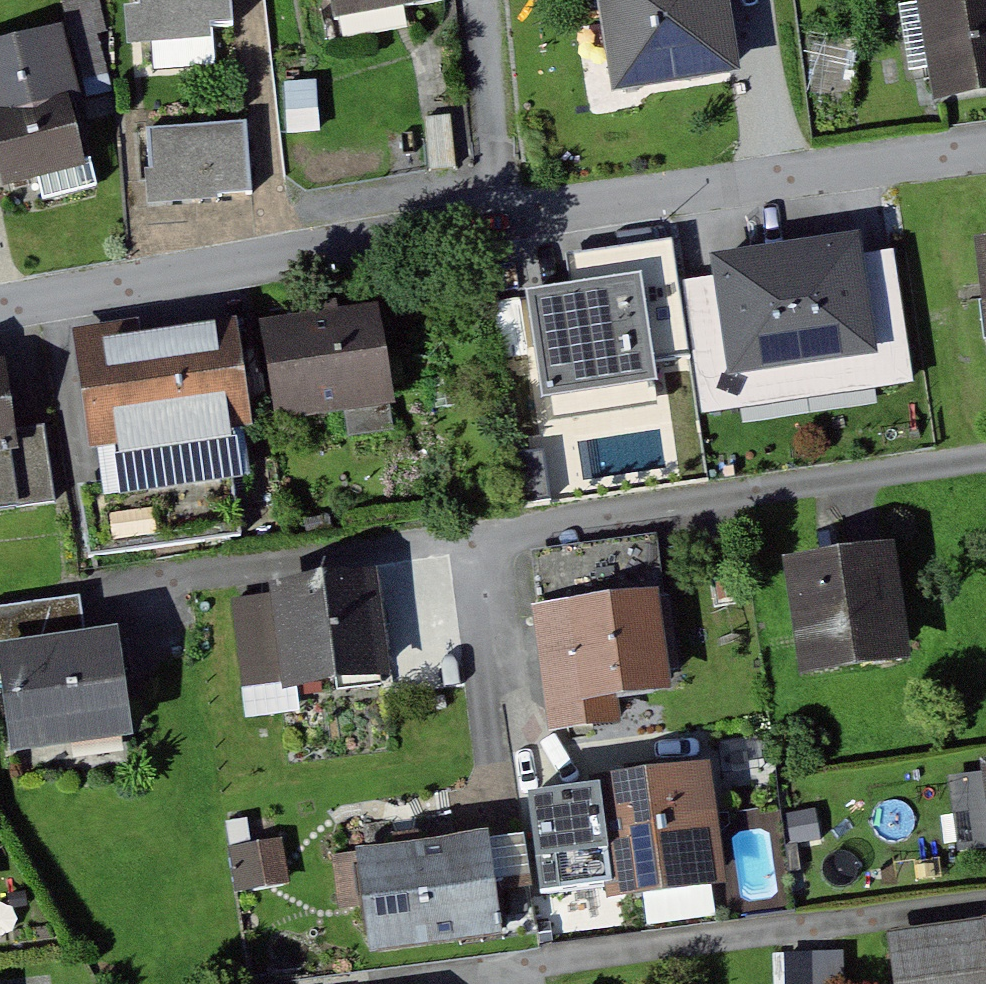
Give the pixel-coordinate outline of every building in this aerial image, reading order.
[(146,31),(239,26),(237,0),(144,0),(146,31)] [(340,22),(454,0),(335,0),(340,22)] [(736,70),(727,0),(617,0),(627,83),(736,70)] [(927,0),(942,101),(985,95),(985,0),(929,0),(927,0)] [(0,45),(0,157),(7,188),(93,167),(60,30),(0,45)] [(256,122),(155,128),(160,203),(261,196),(256,122)] [(908,244),(694,275),(715,416),(929,384),(908,244)] [(585,296),(542,302),(555,398),(665,384),(658,324),(695,320),(686,250),(581,264),(585,296)] [(270,320),(285,423),(401,406),(385,303),(270,320)] [(84,337),(101,449),(198,435),(181,322),(84,337)] [(63,499),(52,425),(20,430),(10,360),(0,361),(0,508),(63,499)] [(242,459),(80,480),(91,564),(253,543),(242,459)] [(540,551),(547,608),(540,609),(557,733),(632,723),(629,700),(682,693),(669,590),(654,592),(646,537),(540,551)] [(905,544),(791,561),(809,680),(922,664),(905,544)] [(278,594),(239,599),(250,686),(290,681),(291,689),(396,675),(382,571),(277,586),(278,594)] [(0,609),(0,657),(4,656),(20,757),(140,738),(122,629),(93,634),(89,610),(86,595),(0,609)] [(546,787),(539,788),(554,912),(735,890),(720,765),(546,787)] [(277,831),(232,841),(242,886),(287,876),(277,831)] [(494,835),(363,853),(378,966),(509,949),(494,835)] [(896,932),(902,983),(985,983),(985,922),(896,932)]
